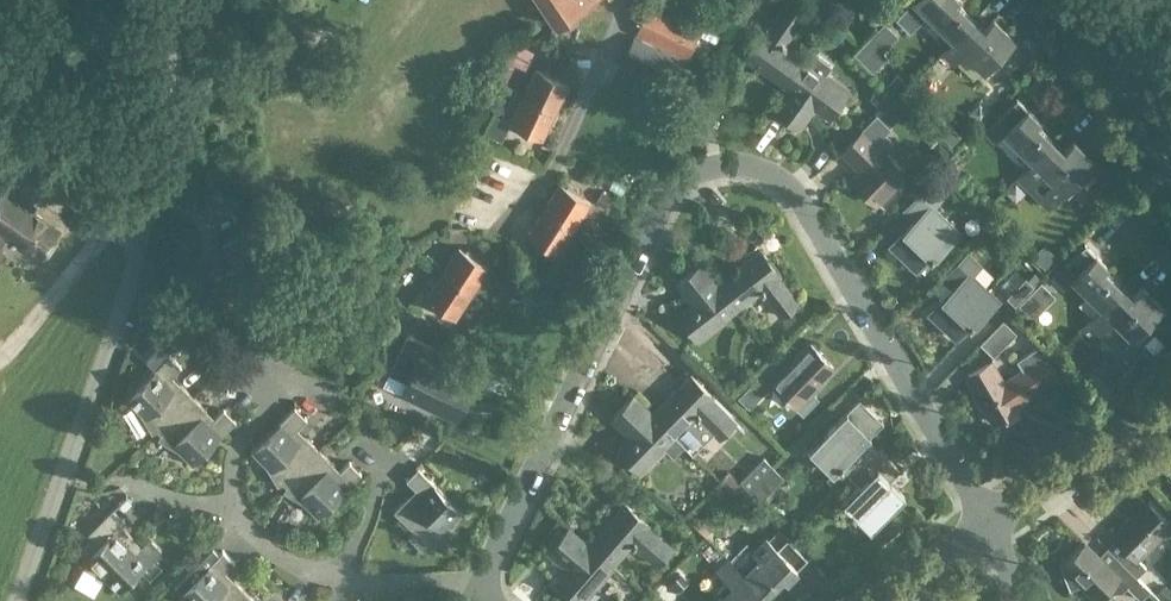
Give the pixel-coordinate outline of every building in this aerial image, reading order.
[(556,26),(576,13),(596,0),(539,0),(556,26)] [(953,40),(973,20),(954,2),(956,0),(915,0),(897,18),(910,30),(926,14),(953,40)] [(773,109),(774,110),(808,63),(807,63),(784,46),(786,44),(784,43),(803,17),(785,4),(765,32),(763,31),(744,56),(789,88),(773,109)] [(699,32),(648,7),(635,33),(687,57),(699,32)] [(983,31),(973,20),(953,40),(953,41),(943,51),(954,62),(965,52),(987,74),(999,62),(995,58),(1013,40),(994,20),(983,31)] [(653,63),(659,50),(633,37),(627,51),(653,63)] [(873,72),(888,57),(883,52),(869,39),(855,54),(873,72)] [(507,60),(525,68),(533,51),(514,43),(507,60)] [(659,50),(653,63),(646,77),(660,83),(672,56),(659,50)] [(646,77),(653,63),(627,51),(626,53),(621,64),(646,77)] [(774,110),(798,128),(814,106),(829,118),(848,93),(825,76),(832,66),(815,52),(807,63),(808,63),(774,110)] [(672,56),(660,83),(673,89),(686,62),(672,56)] [(568,84),(536,69),(523,96),(556,111),(568,84)] [(886,87),(897,97),(908,86),(897,76),(886,87)] [(879,106),(889,95),(880,86),(869,98),(879,106)] [(510,123),(542,139),(556,111),(523,96),(510,123)] [(1038,120),(1017,99),(984,132),(995,143),(1004,134),(1033,163),(1018,178),(1054,143),(1034,124),(1038,120)] [(853,182),(875,204),(906,173),(886,152),(893,146),(892,139),(886,132),(891,127),(877,113),(866,124),(867,126),(842,151),(862,172),(853,182)] [(1079,185),(1075,182),(1094,163),(1073,143),(1063,153),(1054,143),(1018,178),(1048,209),(1064,193),(1068,197),(1079,185)] [(560,184),(544,209),(574,228),(590,203),(560,184)] [(10,234),(43,257),(61,230),(33,212),(36,207),(6,187),(0,195),(0,249),(10,234)] [(905,211),(915,221),(890,247),(916,271),(928,259),(930,261),(958,232),(931,206),(940,198),(928,187),(905,211)] [(604,190),(598,200),(605,204),(611,195),(604,190)] [(528,234),(558,254),(574,228),(544,209),(528,234)] [(1072,279),(1101,308),(1103,307),(1121,289),(1102,270),(1106,266),(1084,246),(1052,278),(1063,288),(1072,279)] [(489,268),(459,248),(442,273),(472,293),(489,268)] [(779,275),(760,250),(717,284),(716,285),(735,309),(759,291),(760,293),(762,292),(782,317),(799,304),(778,276),(779,275)] [(954,289),(929,314),(955,339),(968,326),(970,328),(998,300),(971,274),(979,266),(967,255),(944,280),(954,289)] [(548,267),(539,262),(529,283),(538,288),(548,267)] [(676,282),(692,303),(678,315),(697,339),(735,309),(716,285),(717,284),(700,263),(676,282)] [(426,299),(456,318),(472,293),(442,273),(426,299)] [(1148,331),(1144,327),(1162,309),(1141,288),(1131,299),(1121,289),(1103,307),(1101,308),(1079,331),(1091,342),(1103,330),(1122,349),(1132,339),(1136,343),(1148,331)] [(1017,334),(1004,321),(980,344),(993,358),(1017,334)] [(441,351),(407,335),(388,374),(408,383),(402,395),(450,418),(456,421),(465,400),(474,383),(434,364),(441,351)] [(1081,340),(1069,353),(1091,373),(1102,361),(1081,340)] [(772,384),(796,407),(833,368),(809,345),(786,368),(776,359),(752,384),(763,394),(772,384)] [(1003,384),(990,363),(966,378),(976,394),(974,395),(980,405),(981,404),(994,424),(1017,409),(1014,405),(1058,377),(1046,357),(1047,356),(1040,345),(1017,359),(1024,370),(1003,384)] [(126,399),(140,413),(152,434),(158,430),(160,432),(194,398),(180,384),(178,387),(171,379),(182,367),(170,355),(169,356),(160,347),(147,360),(156,369),(126,399)] [(1142,352),(1132,361),(1143,373),(1153,363),(1142,352)] [(690,375),(652,414),(674,436),(684,446),(687,448),(708,425),(721,438),(735,424),(710,399),(713,397),(690,375)] [(634,396),(612,417),(631,436),(618,450),(640,471),(663,447),(673,457),(684,446),(674,436),(652,414),(634,396)] [(161,434),(158,439),(179,451),(193,465),(236,422),(224,410),(213,421),(205,413),(207,411),(194,398),(160,432),(161,434)] [(809,450),(810,451),(811,450),(833,471),(832,473),(833,474),(839,467),(848,475),(856,467),(875,447),(867,439),(883,422),(860,399),(809,450)] [(304,439),(296,431),(307,420),(295,408),(252,452),(266,466),(278,486),(283,483),(285,485),(319,450),(306,437),(304,439)] [(870,480),(846,504),(844,503),(843,504),(851,512),(850,513),(854,518),(856,516),(870,530),(871,530),(869,528),(902,495),(903,497),(904,496),(889,481),(899,471),(875,447),(856,467),(870,480)] [(283,492),(304,504),(318,518),(362,474),(350,462),(339,473),(331,465),(333,464),(319,450),(285,485),(287,486),(283,492)] [(408,497),(394,511),(413,530),(408,536),(423,551),(431,543),(436,546),(448,525),(462,511),(418,468),(406,480),(418,491),(410,499),(408,497)] [(783,478),(772,468),(749,492),(760,502),(783,478)] [(631,543),(634,545),(635,544),(659,565),(673,549),(647,525),(648,524),(625,503),(589,545),(589,546),(612,566),(631,543)] [(1147,568),(1137,559),(1170,526),(1148,504),(1114,538),(1125,549),(1117,557),(1137,577),(1147,568)] [(121,526),(126,521),(113,509),(88,534),(94,539),(80,553),(88,562),(84,567),(105,579),(119,593),(161,551),(150,539),(140,549),(131,541),(133,539),(121,526)] [(557,582),(579,600),(581,600),(612,566),(589,546),(589,545),(569,527),(549,551),(568,568),(557,582)] [(782,576),(786,580),(807,558),(778,530),(769,539),(766,535),(753,548),(747,542),(729,560),(728,559),(727,559),(763,595),(782,576)] [(1127,587),(1141,600),(1150,591),(1137,577),(1117,557),(1108,566),(1086,544),(1063,567),(1061,569),(1070,591),(1081,584),(1097,600),(1107,600),(1114,594),(1121,593),(1127,587)] [(224,574),(236,563),(224,551),(220,555),(214,548),(175,587),(182,593),(180,595),(186,600),(240,600),(248,594),(234,580),(232,582),(224,574)] [(763,595),(727,559),(716,570),(732,586),(717,600),(757,600),(763,595)]
